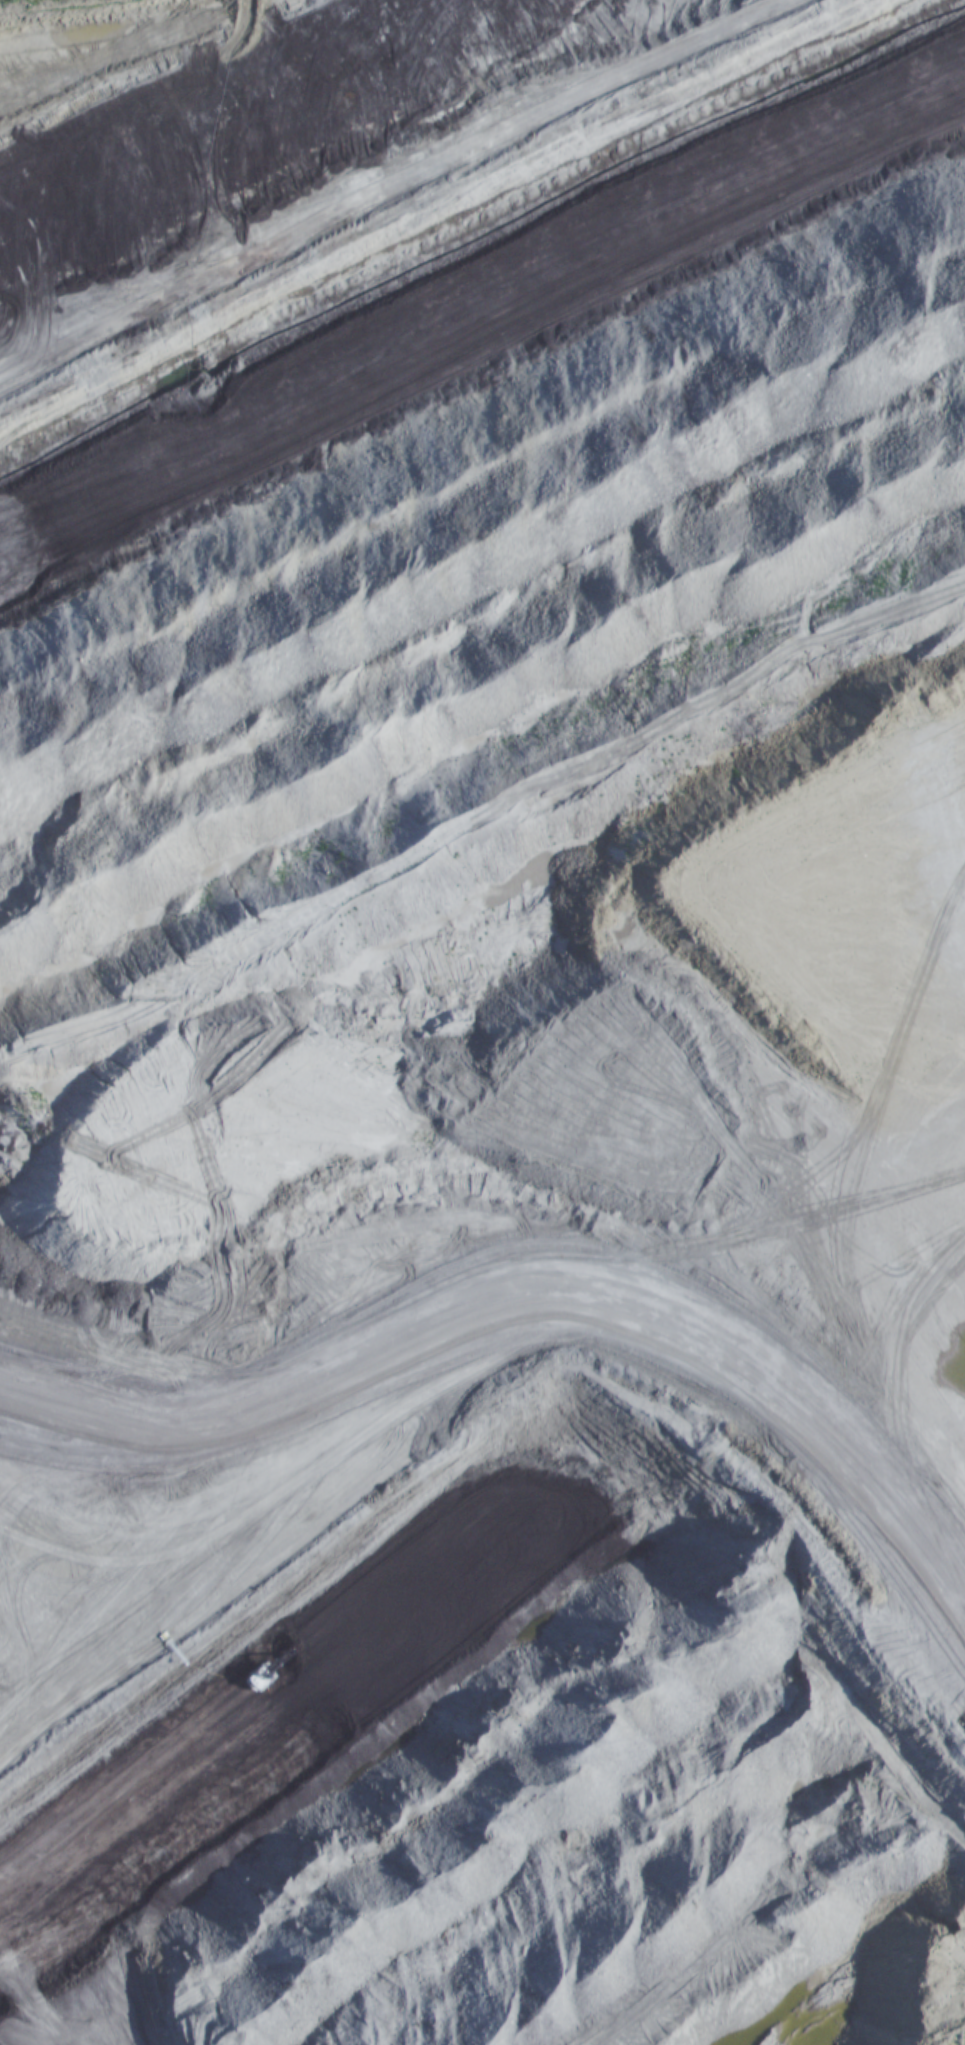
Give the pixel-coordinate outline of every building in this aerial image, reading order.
[(285,332),(276,332),(276,359),(285,359),(285,332)]
